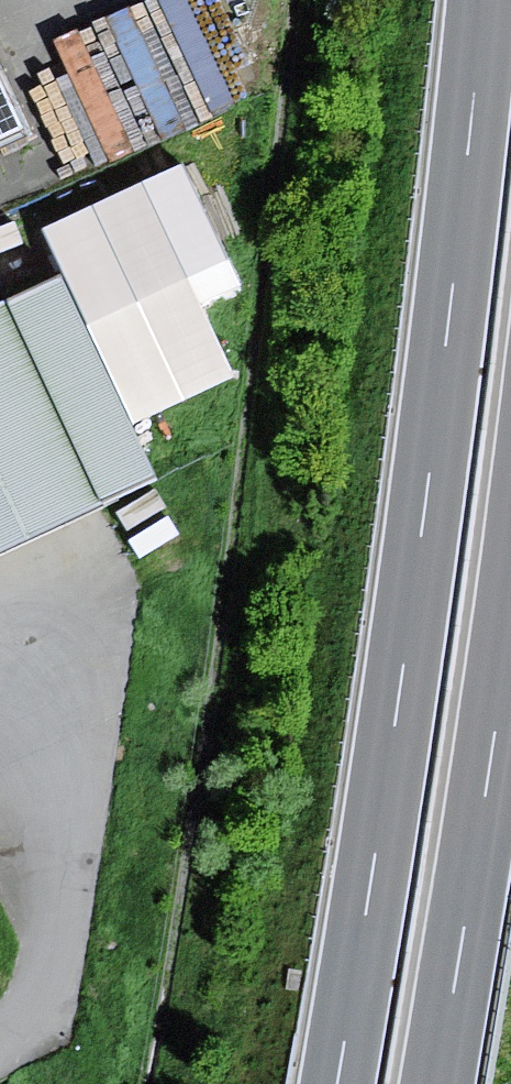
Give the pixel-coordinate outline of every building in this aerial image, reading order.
[(18,139),(0,101),(0,147),(18,139)] [(53,287),(0,313),(0,561),(150,488),(53,287)]
